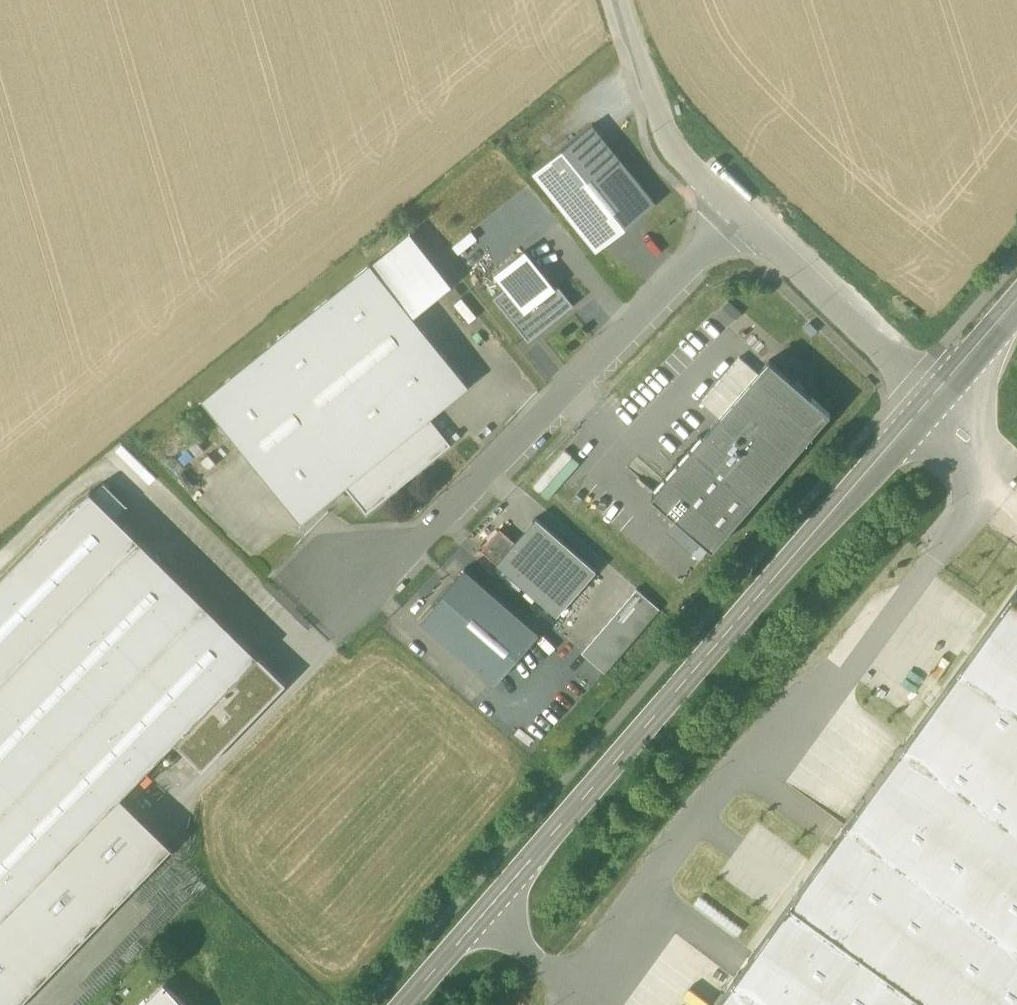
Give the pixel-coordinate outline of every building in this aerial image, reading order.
[(532,172),(596,250),(655,202),(591,124),(532,172)] [(409,233),(370,265),(412,316),(451,285),(409,233)] [(554,289),(553,288),(523,251),(494,275),(504,288),(524,313),(554,289)] [(202,400),(300,521),(344,486),(429,417),(468,385),(412,316),(370,265),(370,264),(202,400)] [(573,305),(557,285),(553,288),(554,289),(524,313),(504,288),(492,298),(528,341),(573,305)] [(739,336),(729,346),(738,355),(699,397),(715,412),(764,360),(739,336)] [(651,496),(712,548),(830,412),(769,360),(651,496)] [(429,417),(344,486),(366,513),(451,444),(429,417)] [(139,539),(116,516),(127,505),(110,488),(104,482),(93,494),(90,491),(70,506),(0,577),(0,681),(139,539)] [(535,518),(515,542),(496,563),(557,615),(596,570),(535,518)] [(481,550),(496,563),(515,542),(499,529),(481,550)] [(654,536),(641,551),(679,582),(692,568),(654,536)] [(174,740),(257,654),(139,539),(0,681),(0,919),(120,795),(174,740)] [(420,619),(494,683),(539,632),(465,568),(420,619)] [(716,1004),(1016,1004),(1016,588),(716,1004)] [(636,589),(581,653),(604,672),(659,609),(636,589)] [(286,682),(257,654),(174,740),(202,768),(239,731),(233,726),(240,719),(245,724),(286,682)] [(120,795),(0,919),(0,1004),(16,1004),(172,845),(120,795)] [(163,983),(142,1004),(186,1004),(163,983)]
